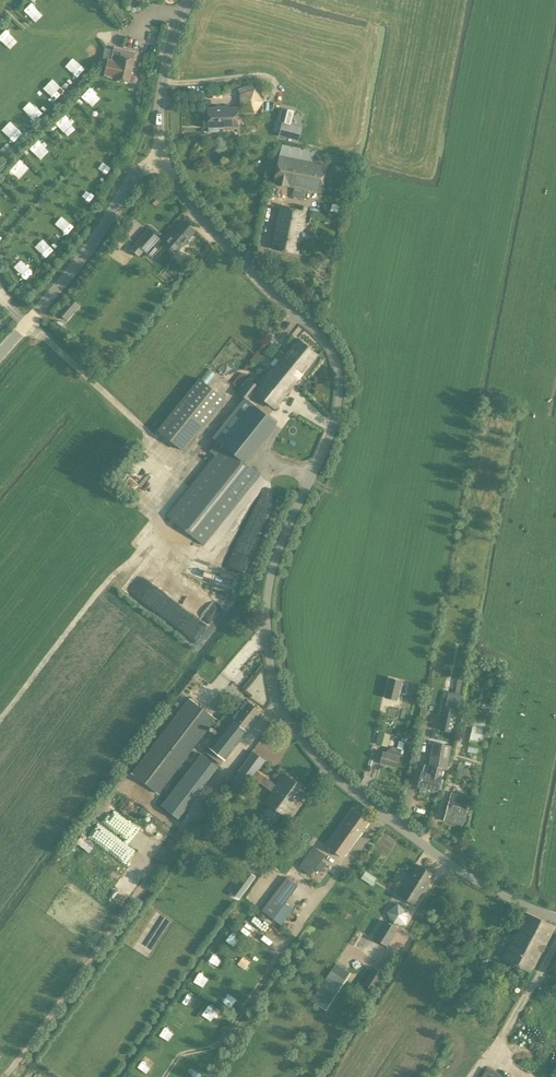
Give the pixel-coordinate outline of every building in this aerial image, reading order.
[(32,18),(40,10),(31,2),(24,10),(32,18)] [(120,22),(126,18),(116,5),(111,9),(120,22)] [(18,42),(6,29),(0,35),(0,41),(9,50),(18,42)] [(90,44),(84,50),(92,57),(97,51),(90,44)] [(133,59),(134,53),(122,50),(122,52),(114,50),(107,49),(105,59),(104,61),(105,61),(108,62),(105,75),(117,77),(116,79),(129,82),(133,60),(133,59)] [(41,87),(54,101),(64,91),(51,78),(41,87)] [(253,83),(235,89),(243,113),(261,108),(253,83)] [(87,89),(80,96),(89,103),(95,96),(87,89)] [(29,101),(20,110),(33,122),(42,113),(29,101)] [(294,111),(281,108),(278,122),(282,122),(278,136),(299,141),(302,127),(291,125),(294,111)] [(236,109),(208,109),(208,127),(209,132),(217,132),(217,127),(236,127),(236,109)] [(4,135),(13,143),(21,134),(13,126),(4,135)] [(29,149),(41,160),(49,151),(37,140),(29,149)] [(279,155),(274,182),(290,186),(291,182),(321,188),(320,192),(321,192),(326,165),(323,164),(322,168),(295,162),(295,158),(279,155)] [(19,159),(9,172),(20,180),(29,167),(19,159)] [(102,162),(96,170),(105,177),(111,168),(102,162)] [(87,190),(82,202),(89,205),(94,193),(87,190)] [(338,213),(340,205),(332,203),(330,211),(338,213)] [(280,206),(272,249),(297,254),(300,242),(297,241),(302,219),(304,220),(307,207),(300,206),(299,210),(280,206)] [(63,221),(57,228),(66,236),(72,229),(63,221)] [(176,252),(195,231),(183,221),(165,242),(176,252)] [(148,229),(131,249),(138,255),(142,250),(146,254),(159,239),(148,229)] [(189,256),(199,263),(211,246),(201,239),(189,256)] [(46,242),(37,250),(45,259),(54,251),(46,242)] [(13,268),(23,280),(32,272),(22,260),(13,268)] [(65,319),(78,304),(71,298),(58,313),(65,319)] [(290,346),(285,353),(293,360),(298,354),(310,364),(317,355),(296,339),(295,340),(292,341),(290,343),(290,346)] [(251,379),(239,394),(244,398),(248,401),(254,393),(276,409),(295,384),(298,384),(300,381),(300,378),(310,364),(298,354),(293,360),(285,353),(260,386),(251,379)] [(199,378),(157,430),(183,451),(225,399),(199,378)] [(244,398),(213,438),(245,462),(276,422),(248,401),(244,398)] [(259,475),(250,467),(223,446),(218,441),(210,451),(215,456),(167,515),(193,536),(203,544),(259,475)] [(146,582),(212,622),(222,605),(156,566),(146,582)] [(390,677),(385,695),(396,697),(401,680),(390,677)] [(456,677),(456,689),(464,690),(465,678),(456,677)] [(238,711),(232,719),(247,731),(262,713),(246,700),(245,702),(238,697),(231,705),(238,711)] [(225,760),(247,731),(232,719),(226,727),(215,718),(189,698),(132,773),(158,792),(210,724),(221,732),(209,748),(210,748),(206,753),(220,764),(224,760),(225,760)] [(459,710),(444,707),(440,730),(455,732),(459,710)] [(474,721),(470,739),(480,742),(484,724),(474,721)] [(387,746),(390,735),(379,732),(376,743),(387,746)] [(424,764),(422,772),(419,786),(421,786),(421,788),(422,789),(425,790),(426,789),(427,787),(437,789),(440,776),(439,776),(440,768),(446,770),(451,746),(434,742),(429,765),(424,764)] [(383,751),(380,762),(396,767),(399,756),(401,751),(389,747),(389,749),(387,749),(386,752),(383,751)] [(252,751),(230,782),(243,791),(253,777),(266,787),(267,787),(271,781),(257,771),(265,760),(252,751)] [(218,767),(201,753),(161,806),(178,819),(218,767)] [(296,768),(305,776),(313,767),(304,759),(296,768)] [(288,815),(306,790),(284,774),(276,785),(271,781),(267,787),(272,791),(266,799),(288,815)] [(462,824),(469,797),(451,792),(444,820),(462,824)] [(98,820),(132,841),(142,825),(107,805),(98,820)] [(343,857),(369,820),(353,809),(326,845),(343,857)] [(195,827),(207,834),(212,825),(201,818),(195,827)] [(129,844),(106,828),(96,843),(119,859),(129,844)] [(313,846),(299,866),(310,874),(315,868),(321,872),(326,864),(321,860),(325,854),(313,846)] [(415,904),(433,874),(417,864),(398,894),(415,904)] [(377,878),(365,871),(361,878),(373,886),(377,878)] [(286,877),(262,910),(281,924),(293,909),(284,902),(297,885),(286,877)] [(239,887),(244,891),(250,883),(244,879),(242,878),(236,885),(239,887)] [(397,905),(388,911),(392,924),(405,924),(408,912),(397,905)] [(261,920),(263,920),(266,916),(265,913),(262,911),(257,917),(261,920)] [(531,972),(555,925),(526,913),(502,958),(531,972)] [(387,945),(398,929),(385,920),(374,937),(387,945)] [(206,963),(216,968),(221,958),(211,953),(206,963)] [(335,963),(311,1001),(326,1010),(350,972),(335,963)] [(363,983),(372,989),(383,972),(374,966),(363,983)] [(198,973),(193,981),(203,987),(208,979),(198,973)] [(183,994),(180,1000),(189,1005),(192,1000),(183,994)] [(201,1016),(211,1020),(216,1009),(206,1005),(201,1016)] [(161,1028),(157,1034),(171,1043),(175,1036),(161,1028)] [(137,1067),(152,1076),(157,1069),(142,1059),(137,1067)] [(482,1076),(500,1076),(486,1069),(482,1076)]
